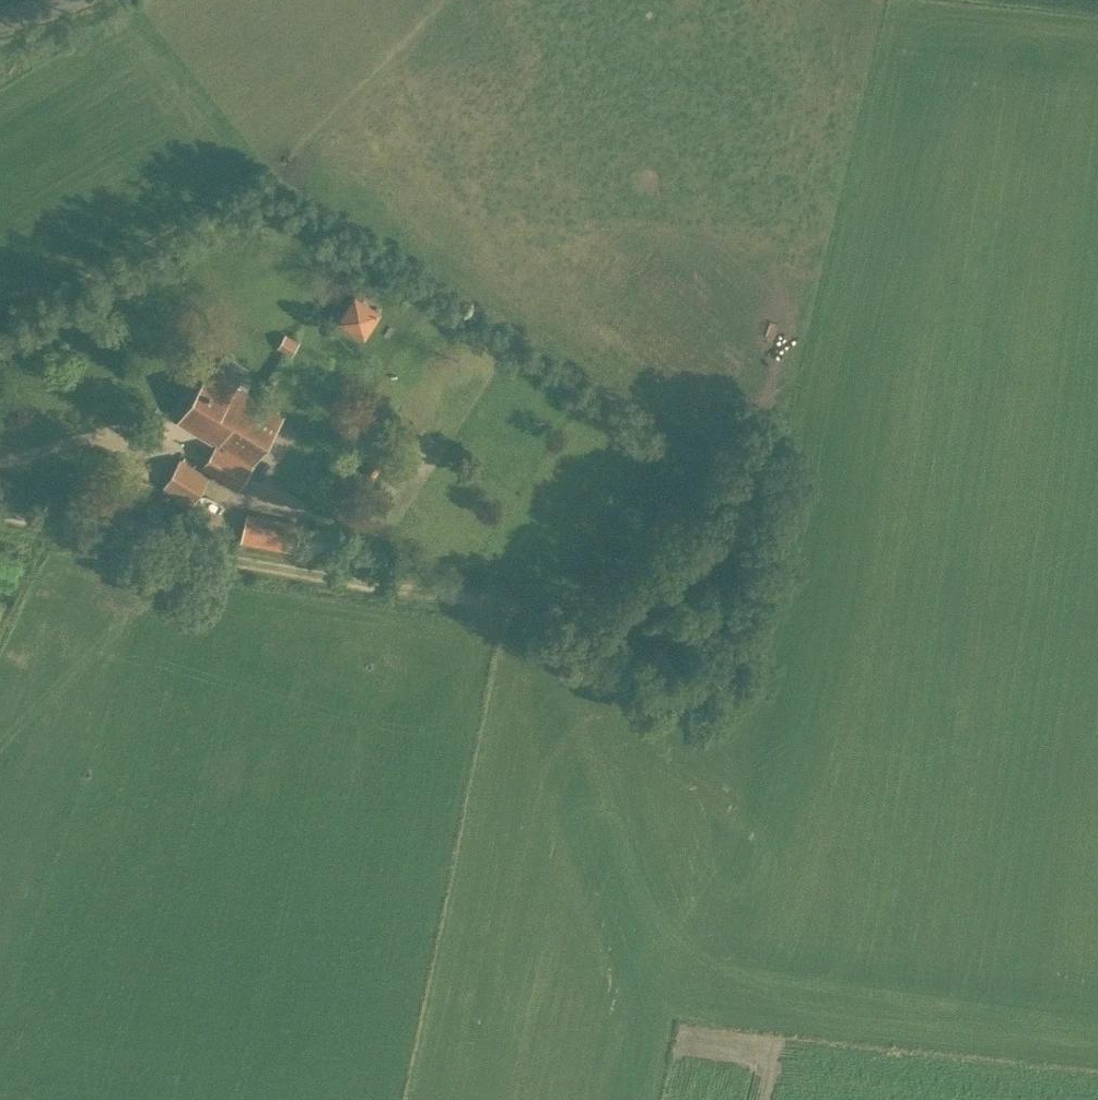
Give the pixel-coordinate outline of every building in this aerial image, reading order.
[(340,317),(367,335),(386,307),(358,289),(340,317)] [(201,467),(212,474),(229,448),(228,447),(255,400),(236,388),(238,384),(211,368),(178,421),(216,444),(201,467)] [(283,417),(255,400),(228,447),(229,448),(212,474),(239,490),(283,417)] [(209,474),(179,456),(161,486),(191,504),(209,474)] [(298,552),(306,521),(252,509),(245,539),(298,552)]
